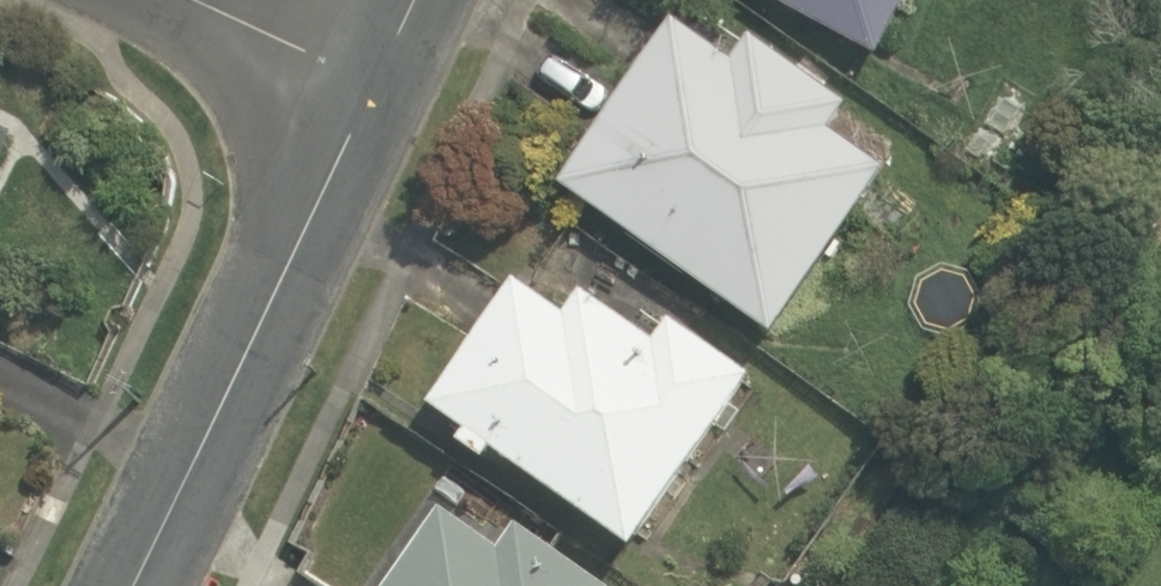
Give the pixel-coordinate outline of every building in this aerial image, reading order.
[(880,52),(907,0),(778,0),(880,52)] [(834,133),(858,97),(761,31),(737,67),(663,16),(550,181),(780,337),(892,172),(834,133)] [(12,134),(0,129),(0,159),(12,134)] [(765,379),(686,317),(666,343),(592,285),(568,316),(515,275),(420,398),(627,558),(765,379)] [(469,486),(390,585),(597,585),(469,486)]
